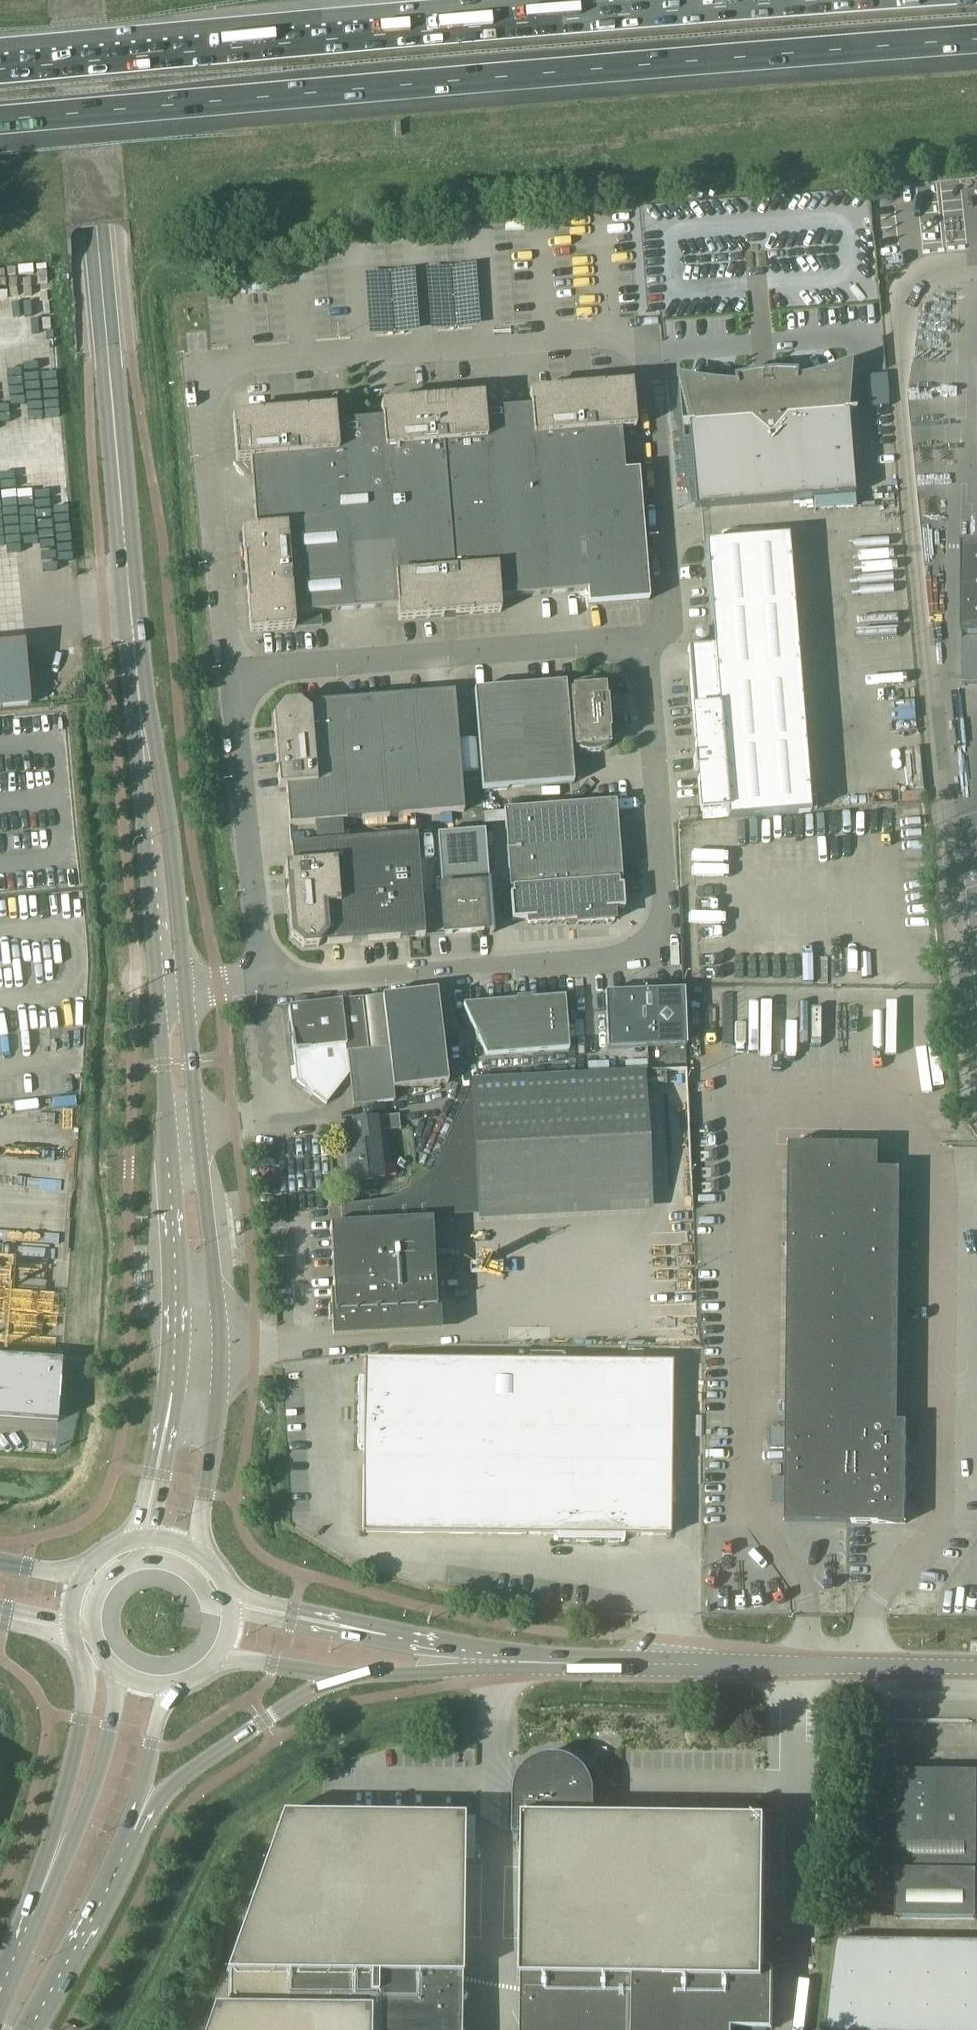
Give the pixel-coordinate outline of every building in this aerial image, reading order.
[(5,336),(7,372),(27,371),(26,335),(5,336)] [(733,379),(735,387),(724,386),(713,385),(703,384),(692,382),(681,380),(691,423),(685,423),(685,426),(689,425),(694,508),(854,496),(847,414),(851,413),(851,411),(844,411),(848,368),(838,371),(828,375),(817,377),(806,380),(796,382),(796,373),(775,373),(754,374),(733,379)] [(335,408),(233,416),(237,461),(251,460),(256,524),(261,524),(262,529),(242,530),(250,632),(295,629),(294,614),(398,606),(399,620),(464,615),(501,612),(500,598),(588,591),(589,605),(649,600),(639,470),(625,472),(621,430),(636,429),(632,384),(530,393),(531,407),(485,411),(484,396),(381,405),(383,419),(336,423),(335,408)] [(3,414),(1,414),(0,414),(0,484),(8,483),(3,414)] [(705,544),(714,647),(688,649),(696,757),(693,758),(694,771),(697,771),(701,811),(720,810),(721,812),(727,811),(727,819),(810,812),(788,537),(705,544)] [(962,684),(976,684),(976,551),(965,550),(965,548),(963,548),(962,684)] [(30,704),(30,705),(31,705),(30,703),(29,703),(24,644),(0,647),(0,707),(30,704)] [(566,693),(565,684),(474,691),(482,790),(574,783),(571,747),(571,746),(575,746),(575,748),(579,748),(579,750),(578,751),(583,753),(588,754),(593,754),(598,753),(603,752),(608,749),(607,748),(606,746),(611,745),(606,688),(602,688),(602,686),(603,685),(598,683),(593,682),(587,682),(582,683),(577,685),(573,687),(574,688),(574,690),(570,691),(570,693),(566,693)] [(299,703),(283,704),(273,716),(277,765),(280,765),(280,773),(278,773),(279,788),(286,788),(289,825),(315,823),(342,821),(464,812),(454,692),(309,704),(308,705),(305,708),(299,703)] [(616,801),(504,810),(510,889),(512,889),(513,894),(510,894),(512,921),(528,920),(528,924),(577,920),(577,924),(614,921),(613,910),(624,909),(623,886),(619,886),(619,881),(622,881),(616,801)] [(316,843),(291,846),(292,865),(285,866),(286,881),(289,881),(290,889),(287,889),(291,938),(303,948),(318,947),(324,940),(327,943),(328,944),(425,936),(416,835),(343,841),(342,821),(315,823),(316,843)] [(485,831),(437,835),(445,934),(483,931),(490,930),(491,933),(493,933),(489,886),(485,831)] [(645,992),(647,1048),(686,1046),(684,991),(684,990),(645,992)] [(437,991),(289,1010),(298,1082),(327,1104),(350,1076),(354,1108),(395,1103),(394,1091),(449,1084),(437,991)] [(607,1050),(647,1048),(645,992),(605,993),(605,995),(607,1050)] [(517,1003),(517,1001),(463,1005),(463,1006),(486,1056),(569,1050),(565,997),(531,1000),(531,1002),(517,1003)] [(436,1308),(430,1202),(651,1191),(645,1085),(666,1084),(666,1070),(472,1081),(433,1170),(408,1193),(383,1201),(341,1206),(342,1226),(330,1226),(334,1308),(329,1308),(328,1308),(328,1322),(330,1321),(349,1320),(349,1313),(436,1308)] [(354,1135),(355,1144),(347,1145),(351,1183),(385,1179),(381,1148),(385,1147),(383,1123),(377,1124),(376,1117),(354,1119),(356,1134),(354,1135)] [(906,1523),(907,1422),(898,1422),(901,1169),(879,1169),(879,1145),(790,1144),(786,1521),(851,1522),(851,1523),(906,1523)] [(569,1224),(602,1221),(601,1198),(595,1199),(595,1198),(583,1199),(583,1198),(567,1199),(569,1224)] [(0,1357),(0,1418),(57,1422),(62,1361),(0,1357)] [(670,1532),(671,1363),(364,1360),(364,1380),(358,1379),(357,1449),(363,1449),(362,1529),(362,1533),(366,1533),(554,1535),(554,1541),(624,1542),(624,1536),(666,1536),(669,1536),(669,1533),(670,1532)] [(798,1571),(807,1565),(795,1548),(786,1555),(798,1571)] [(513,1835),(523,1835),(521,1976),(526,1976),(526,2005),(538,2029),(732,2029),(772,2029),(773,1969),(763,1968),(765,1818),(595,1816),(595,1796),(595,1795),(595,1792),(595,1789),(594,1787),(593,1784),(592,1780),(590,1776),(588,1772),(586,1770),(584,1768),(582,1766),(580,1764),(578,1762),(575,1760),(571,1758),(567,1757),(564,1756),(561,1755),(558,1755),(556,1755),(551,1755),(547,1755),(543,1756),(540,1757),(538,1758),(535,1760),(533,1761),(529,1763),(526,1766),(524,1768),(522,1770),(521,1773),(519,1775),(518,1778),(516,1782),(515,1784),(515,1786),(514,1788),(514,1791),(514,1794),(513,1835)] [(897,1918),(976,1919),(976,1871),(976,1771),(898,1770),(897,1918)] [(464,1817),(282,1814),(226,1973),(229,1973),(228,2007),(214,2006),(205,2029),(433,2029),(462,1976),(464,1817)] [(834,1935),(825,2029),(976,2029),(976,1939),(834,1935)]
